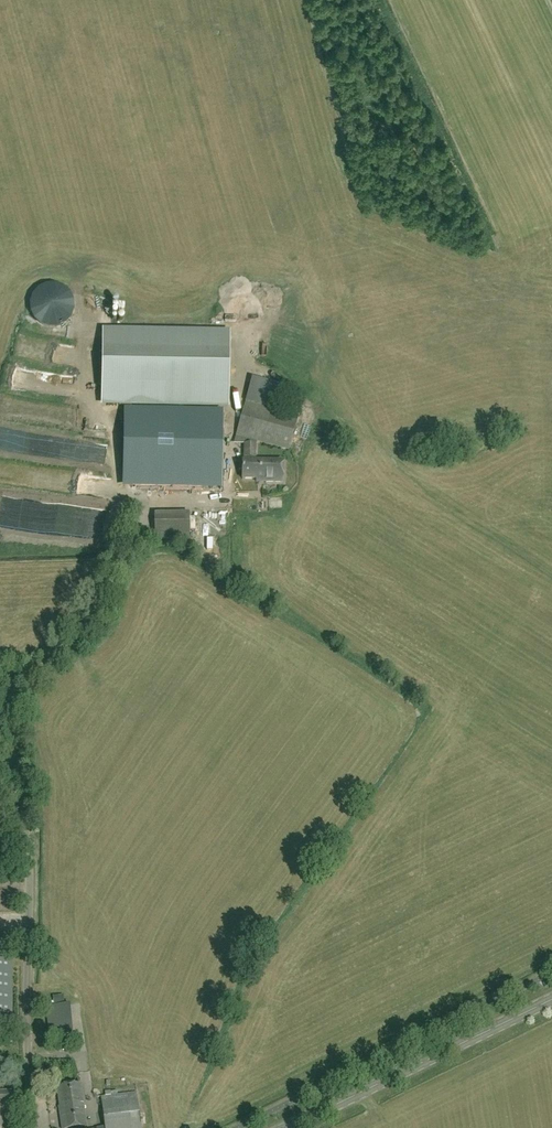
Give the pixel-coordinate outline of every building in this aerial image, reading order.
[(74,326),(75,320),(63,318),(62,324),(74,326)] [(228,402),(229,339),(103,336),(102,400),(228,402)] [(289,451),(298,416),(245,401),(235,436),(289,451)] [(132,413),(130,473),(175,475),(175,472),(218,474),(220,422),(190,421),(190,415),(132,413)] [(259,470),(259,462),(255,462),(256,450),(256,443),(244,443),(244,450),(244,462),(242,462),(238,462),(238,471),(242,471),(242,479),(255,479),(255,470),(259,470)] [(255,470),(255,479),(256,479),(256,482),(283,483),(283,462),(259,462),(259,470),(255,470)] [(189,538),(189,513),(154,513),(154,538),(189,538)] [(0,962),(0,1017),(12,1017),(11,961),(0,962)] [(78,1021),(84,1020),(82,1006),(75,1007),(78,1021)] [(87,1127),(81,1084),(57,1087),(60,1107),(59,1107),(62,1127),(77,1127),(87,1127)] [(8,1107),(11,1107),(11,1093),(0,1093),(0,1127),(9,1127),(8,1107)] [(136,1093),(101,1097),(105,1127),(141,1127),(136,1093)]
